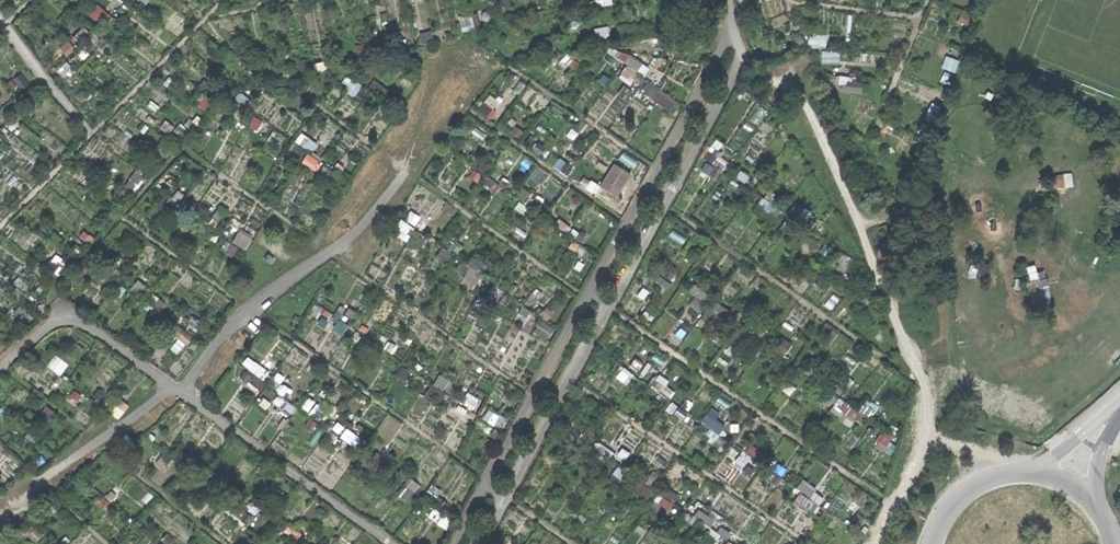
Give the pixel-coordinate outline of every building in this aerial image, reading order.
[(101,22),(111,12),(102,4),(93,13),(101,22)] [(485,26),(481,11),(462,16),(466,31),(485,26)] [(424,34),(427,43),(437,40),(434,31),(424,34)] [(813,34),(813,46),(831,46),(830,33),(813,34)] [(626,48),(620,57),(630,64),(622,76),(636,85),(650,65),(626,48)] [(844,61),(843,50),(825,51),(826,62),(844,61)] [(344,86),(359,95),(365,84),(350,75),(344,86)] [(866,92),(867,79),(844,78),(844,91),(866,92)] [(674,109),(680,100),(650,81),(644,91),(674,109)] [(489,103),(484,109),(495,119),(500,113),(489,103)] [(710,145),(704,156),(726,168),(732,157),(710,145)] [(310,154),(306,162),(319,169),(324,161),(310,154)] [(604,187),(622,197),(636,172),(618,162),(604,187)] [(128,184),(135,191),(147,178),(140,171),(128,184)] [(1060,174),(1061,187),(1077,185),(1075,172),(1060,174)] [(767,198),(762,203),(771,213),(776,209),(767,198)] [(236,242),(250,249),(256,237),(243,230),(236,242)] [(477,261),(464,282),(477,290),(489,268),(477,261)] [(706,315),(719,299),(699,283),(692,291),(698,296),(692,304),(706,315)] [(1038,306),(1055,305),(1053,286),(1036,288),(1038,306)] [(730,329),(740,314),(719,300),(709,314),(730,329)] [(544,320),(537,332),(551,339),(557,327),(544,320)] [(341,321),(338,329),(347,333),(351,325),(341,321)] [(59,354),(51,365),(64,375),(72,364),(59,354)] [(630,384),(638,375),(628,367),(620,376),(630,384)] [(249,370),(244,379),(261,389),(267,379),(249,370)] [(442,374),(428,396),(440,403),(454,381),(442,374)] [(671,400),(679,391),(659,374),(651,384),(671,400)] [(280,396),(277,404),(296,412),(299,403),(280,396)] [(119,417),(132,409),(125,398),(112,406),(119,417)] [(833,413),(857,426),(865,411),(842,398),(833,413)] [(306,425),(316,432),(330,412),(321,405),(306,425)] [(706,424),(713,426),(709,436),(722,441),(729,422),(721,419),(724,411),(712,407),(706,424)] [(486,418),(505,430),(511,421),(492,408),(486,418)] [(481,418),(476,427),(495,437),(500,428),(481,418)] [(358,446),(364,437),(350,427),(344,436),(358,446)] [(752,471),(766,452),(754,443),(740,461),(752,471)] [(409,501),(422,490),(413,480),(400,491),(409,501)] [(249,520),(252,513),(239,509),(236,516),(249,520)] [(719,542),(724,534),(714,528),(709,535),(719,542)]
